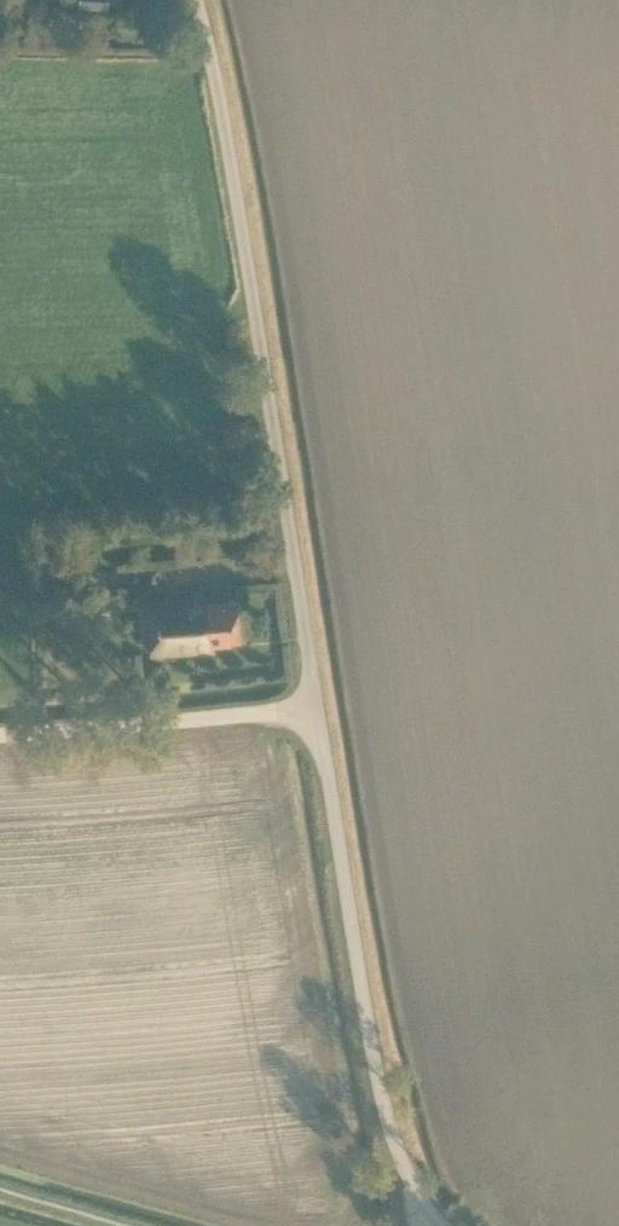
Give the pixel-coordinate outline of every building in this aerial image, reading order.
[(200,601),(199,594),(148,600),(154,653),(209,647),(208,644),(241,641),(237,597),(200,601)]
